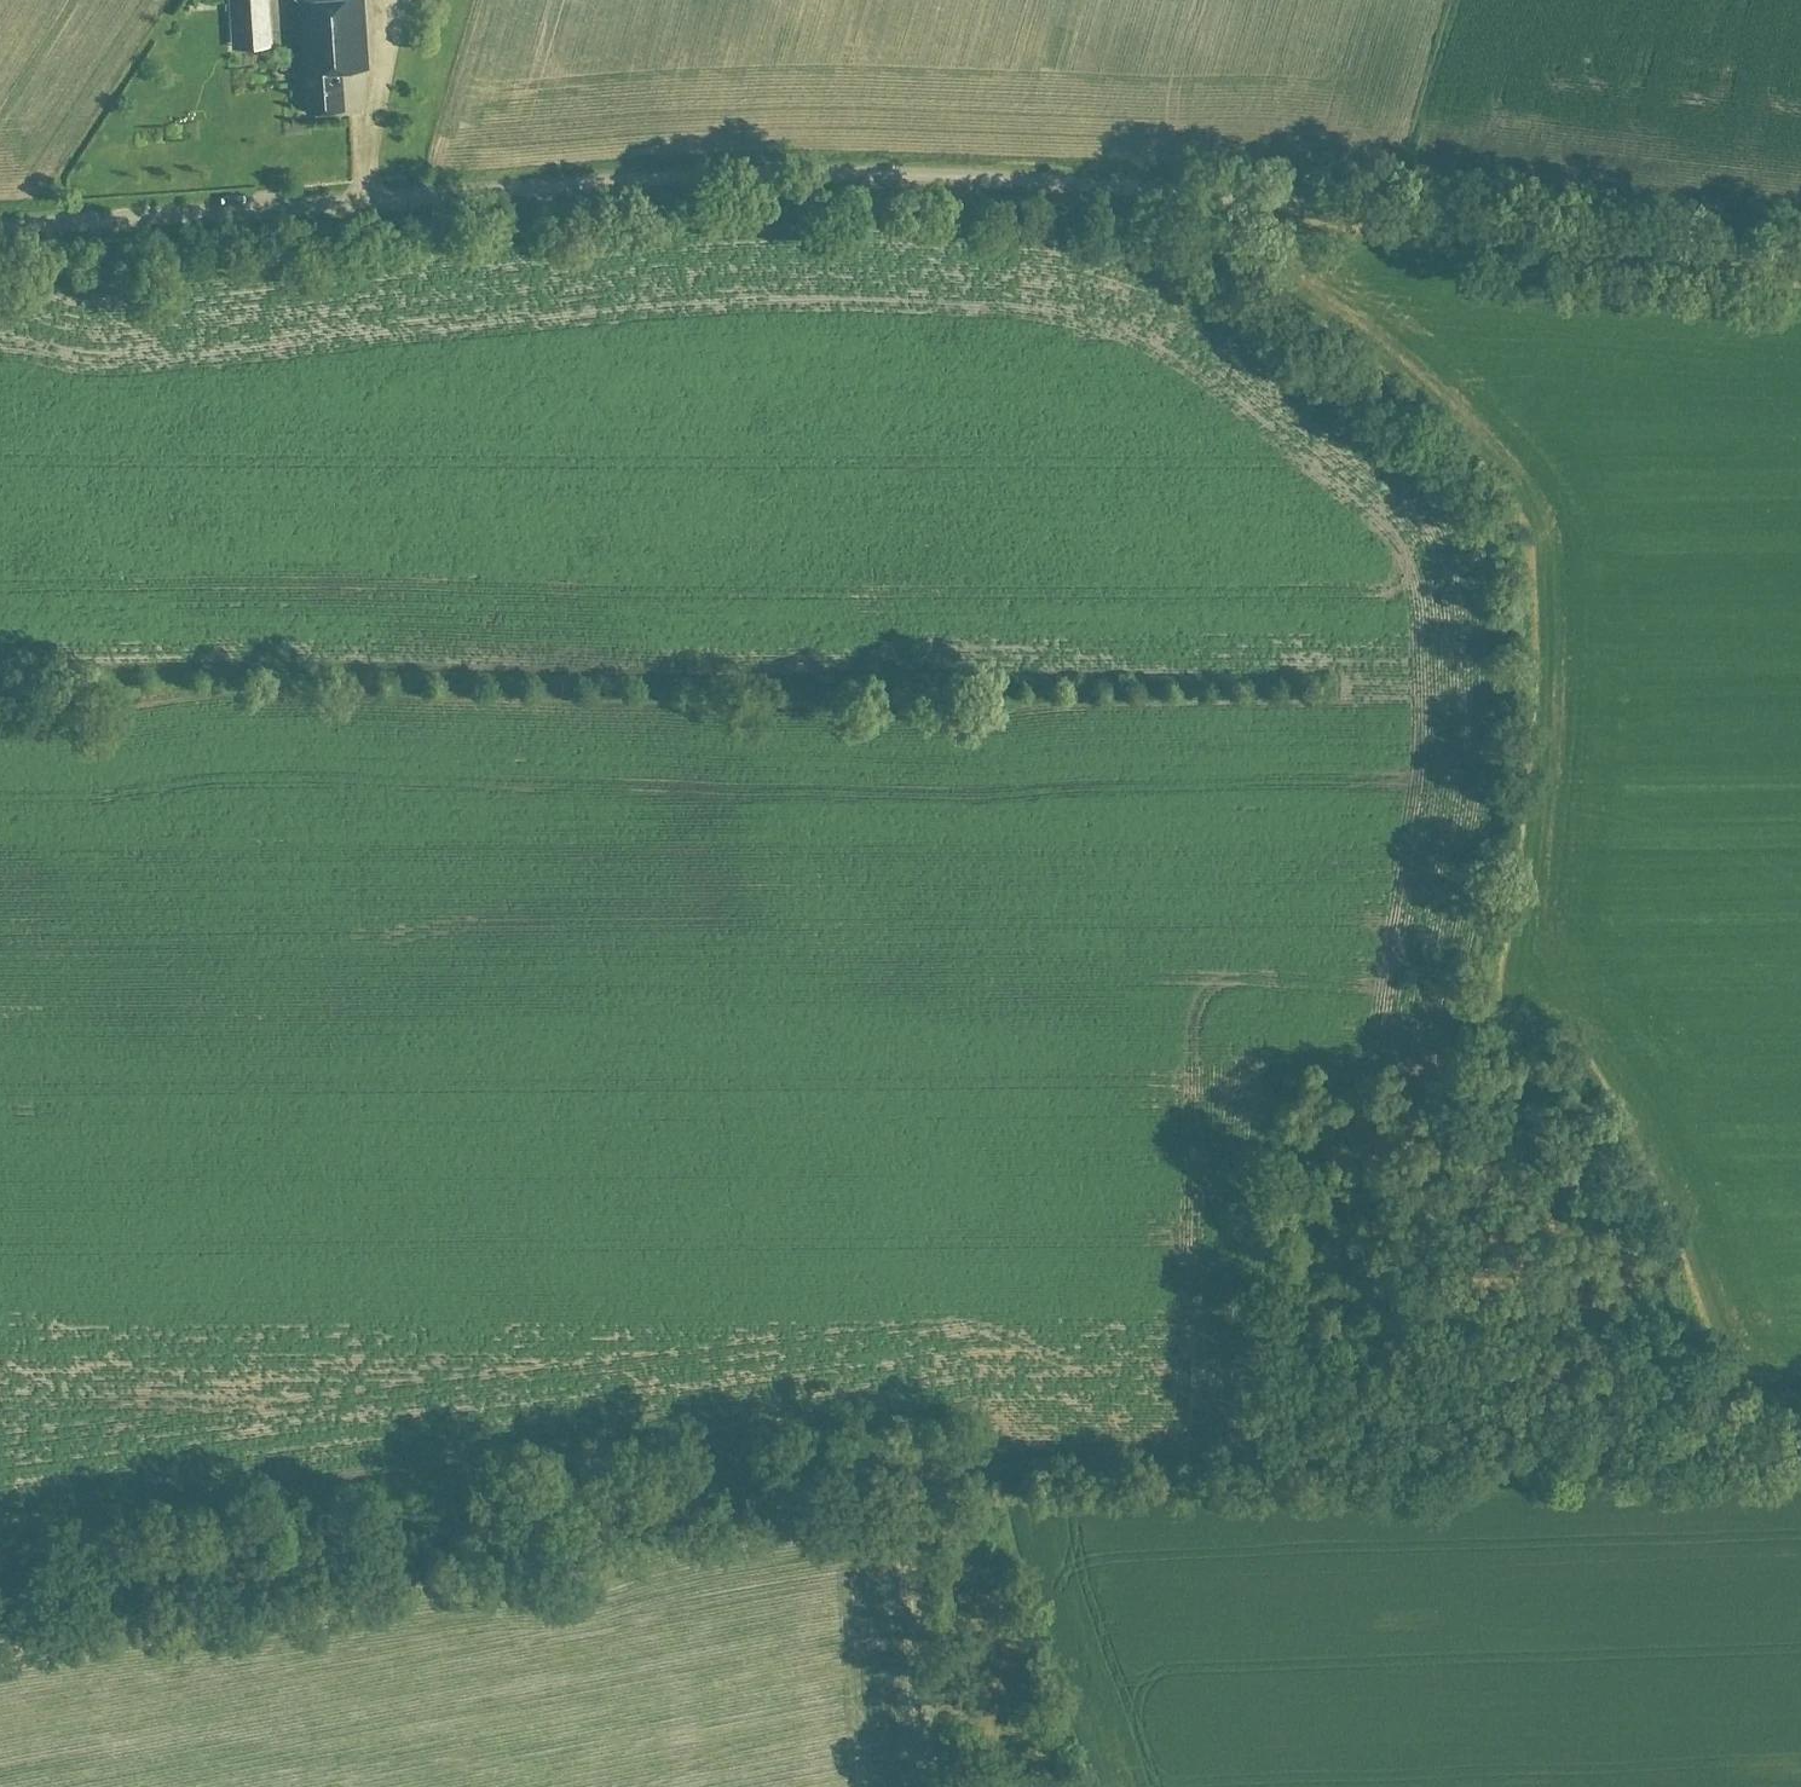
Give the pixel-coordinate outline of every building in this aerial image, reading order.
[(231,30),(232,49),(267,47),(265,28),(264,0),(229,0),(231,30)] [(367,69),(362,0),(303,0),(295,1),(300,73),(303,73),(306,112),(343,109),(340,70),(367,69)] [(374,74),(352,72),(349,104),(372,105),(374,74)]
